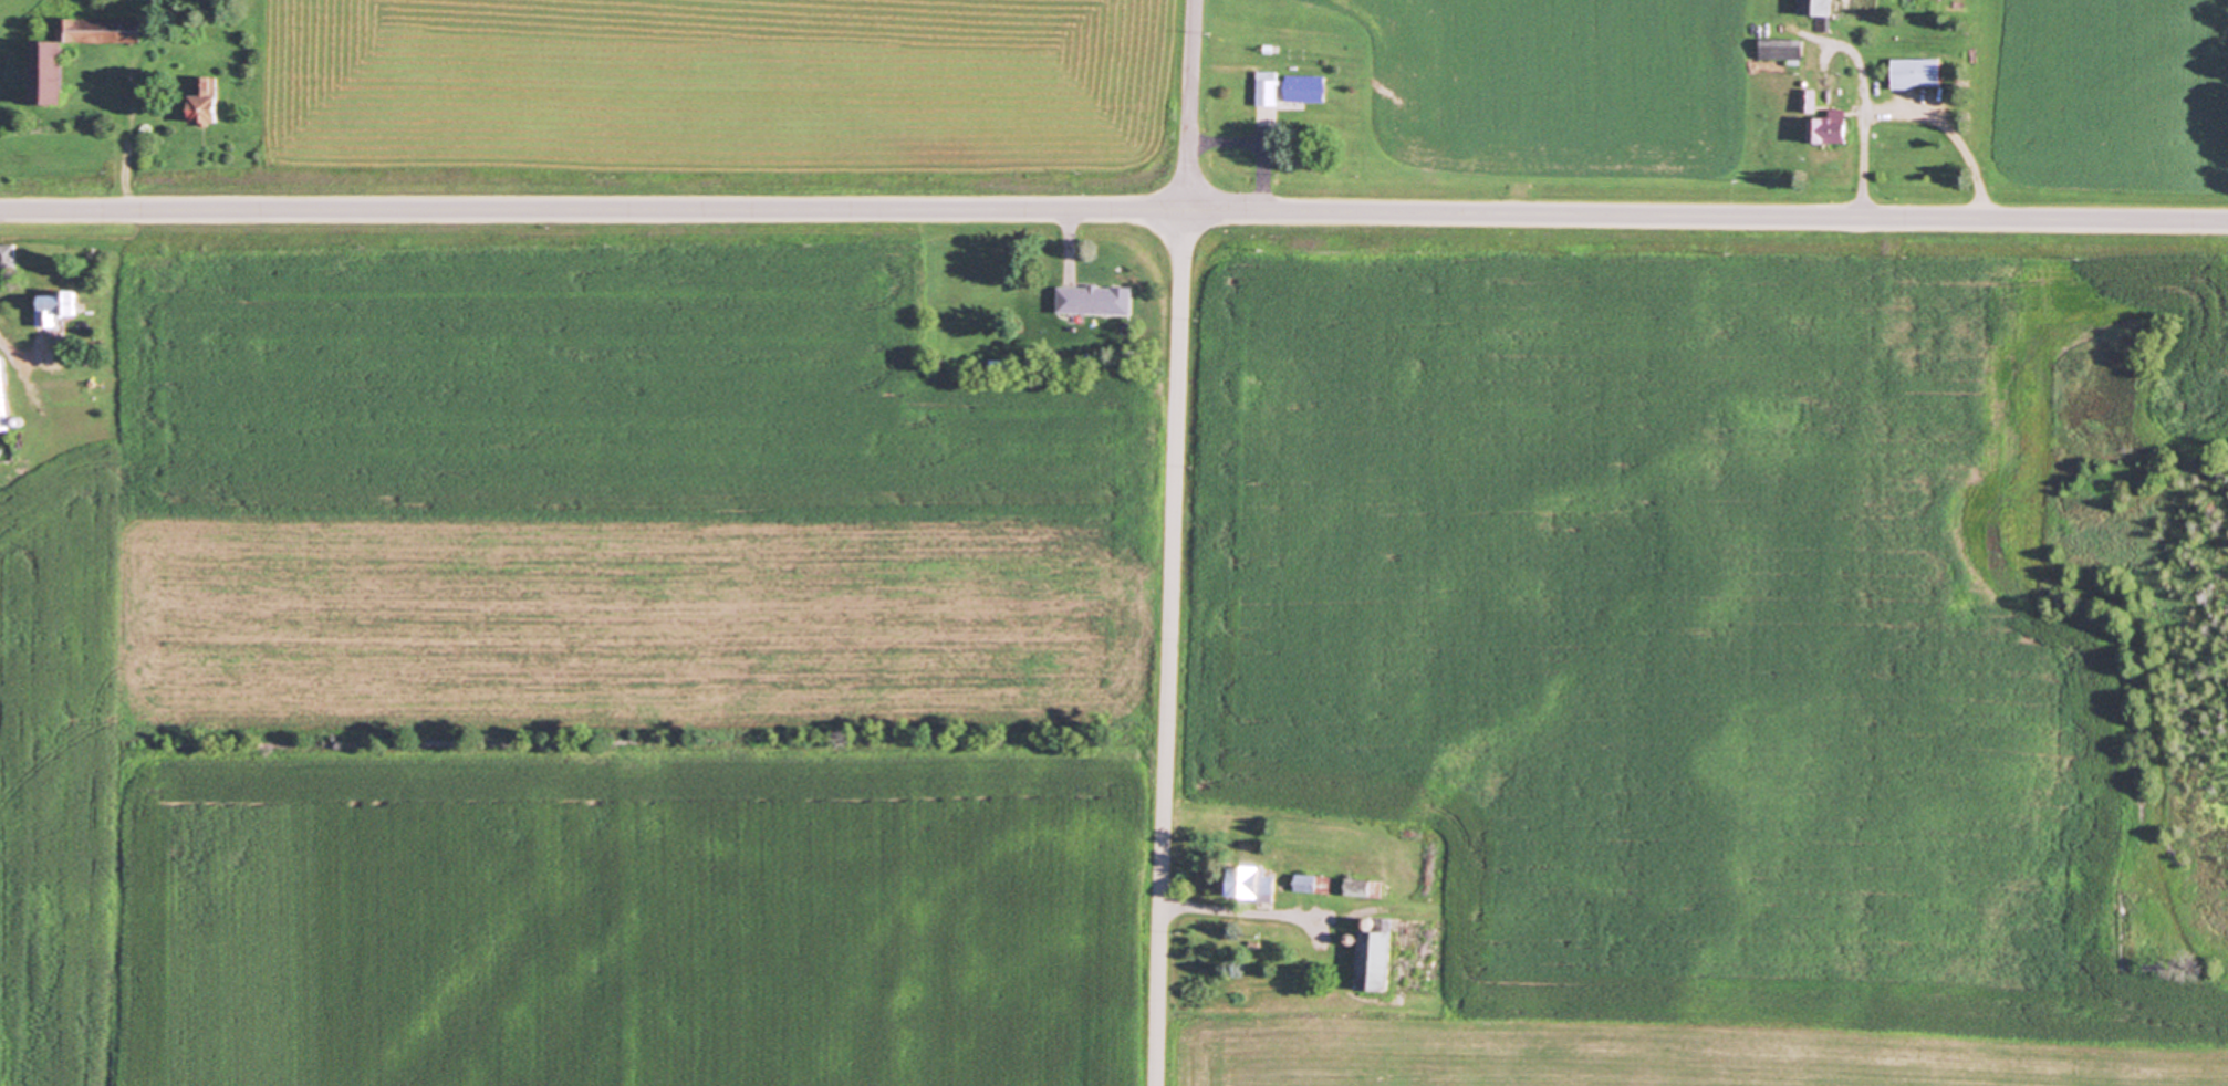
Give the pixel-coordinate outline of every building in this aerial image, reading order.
[(1794,17),(1816,17),(1816,32),(1826,32),(1827,0),(1794,0),(1794,17)] [(37,39),(37,102),(69,102),(69,41),(144,41),(144,17),(63,17),(63,39),(37,39)] [(1801,40),(1756,40),(1756,60),(1801,60),(1801,40)] [(1887,60),(1887,88),(1938,89),(1938,60),(1887,60)] [(1282,104),(1282,70),(1258,70),(1258,104),(1282,104)] [(1332,74),(1291,74),(1291,99),(1332,99),(1332,74)] [(227,120),(227,92),(220,93),(220,75),(193,75),(193,120),(227,120)] [(1801,144),(1844,144),(1844,118),(1801,118),(1801,144)] [(18,243),(0,243),(0,269),(18,269),(18,243)] [(1061,313),(1119,313),(1119,286),(1061,286),(1061,313)] [(80,315),(80,290),(39,291),(39,327),(57,327),(57,315),(80,315)] [(0,356),(0,432),(16,431),(10,356),(0,356)] [(1274,866),(1238,866),(1238,898),(1285,898),(1284,875),(1275,875),(1274,866)] [(1402,931),(1368,931),(1368,989),(1402,990),(1402,931)]
